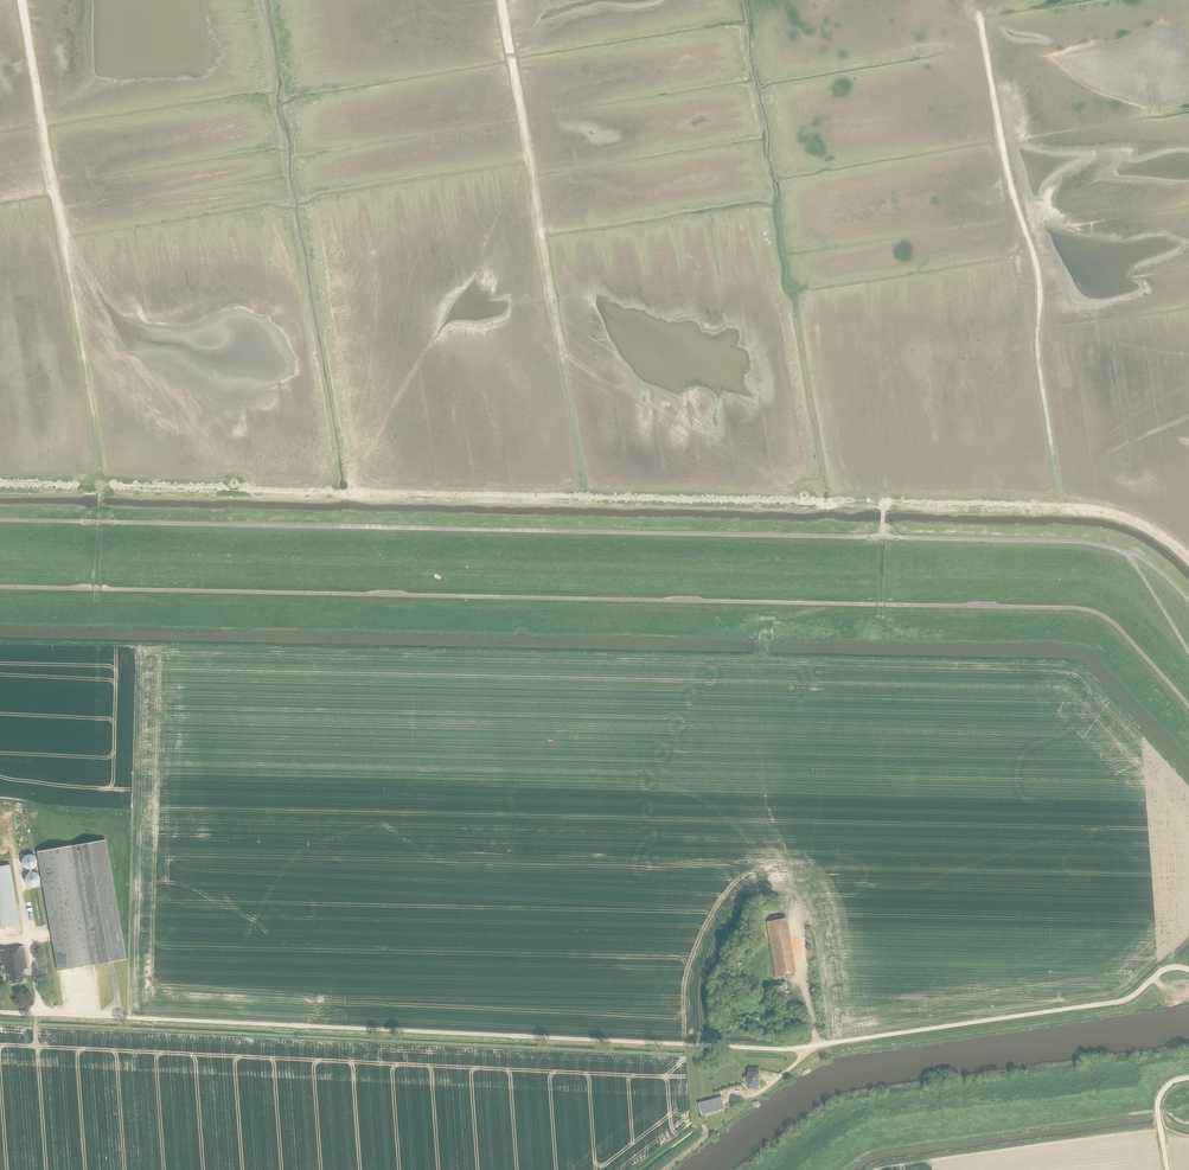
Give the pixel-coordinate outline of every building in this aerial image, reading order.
[(58,971),(112,961),(92,842),(37,852),(58,971)] [(22,861),(22,862),(22,863),(22,864),(22,865),(23,866),(23,867),(24,867),(24,868),(25,868),(25,869),(26,869),(27,869),(28,870),(29,870),(30,870),(31,870),(32,870),(33,869),(34,869),(34,868),(35,868),(35,867),(36,867),(36,866),(37,865),(37,864),(37,863),(37,862),(37,861),(37,860),(37,859),(36,859),(36,858),(35,857),(34,856),(33,855),(32,855),(30,855),(29,855),(28,855),(27,855),(26,855),(25,856),(24,856),(24,857),(23,857),(23,858),(22,859),(22,860),(22,861)] [(19,923),(9,865),(0,866),(0,927),(19,923)] [(25,879),(25,880),(25,881),(25,882),(25,883),(26,884),(27,885),(27,886),(28,886),(29,886),(29,887),(30,887),(31,887),(32,887),(34,887),(35,887),(36,886),(37,886),(38,885),(39,884),(39,883),(40,883),(40,882),(40,881),(40,880),(40,879),(40,878),(40,877),(39,877),(39,876),(39,875),(38,875),(38,874),(37,873),(36,873),(35,873),(34,872),(33,872),(32,872),(31,872),(30,872),(30,873),(29,873),(28,873),(28,874),(27,874),(26,875),(26,876),(25,877),(25,878),(25,879)] [(787,918),(766,922),(772,952),(776,976),(797,972),(787,918)] [(27,969),(23,946),(13,948),(12,947),(11,947),(11,948),(0,950),(4,975),(8,974),(9,984),(26,981),(24,970),(27,969)] [(752,1088),(758,1088),(758,1085),(758,1081),(759,1077),(758,1077),(759,1073),(758,1073),(758,1069),(750,1069),(750,1072),(748,1072),(748,1076),(743,1076),(743,1081),(748,1081),(748,1085),(752,1085),(752,1088)] [(722,1097),(699,1103),(702,1115),(726,1109),(722,1097)]
